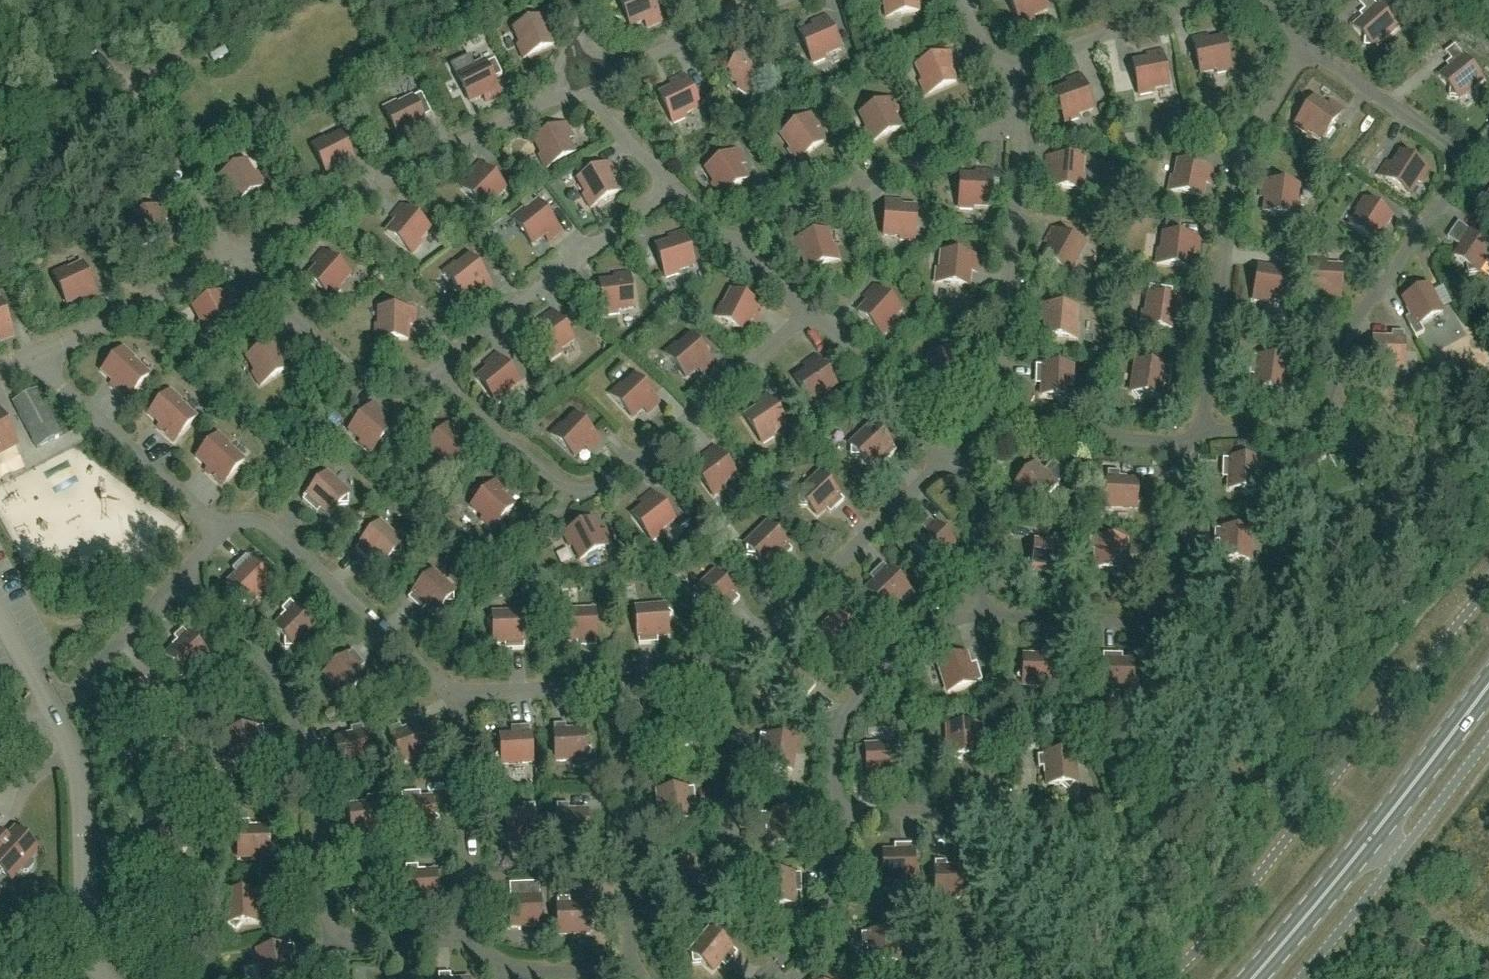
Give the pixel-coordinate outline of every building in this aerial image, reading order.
[(652,0),(619,0),(630,27),(631,27),(631,26),(636,24),(636,25),(640,23),(640,22),(644,20),(647,27),(660,21),(652,0)] [(883,4),(885,17),(918,12),(918,11),(917,11),(916,6),(917,6),(917,1),(916,1),(915,0),(886,0),(887,3),(883,4)] [(1021,26),(1033,20),(1032,17),(1047,10),(1042,0),(1009,0),(1021,26)] [(1365,46),(1373,47),(1375,49),(1398,29),(1373,0),(1363,0),(1359,4),(1367,13),(1367,17),(1356,26),(1366,38),(1365,46)] [(552,29),(546,16),(513,30),(520,45),(517,46),(522,59),(553,46),(553,45),(552,45),(550,40),(551,40),(549,36),(548,36),(546,32),(552,29)] [(801,33),(799,34),(813,64),(825,59),(824,56),(839,49),(825,16),(811,22),(814,28),(810,30),(809,29),(805,30),(806,32),(801,34),(801,33)] [(1213,41),(1208,42),(1207,35),(1192,39),(1200,74),(1216,70),(1217,74),(1230,71),(1223,38),(1222,38),(1222,39),(1217,40),(1217,39),(1212,40),(1213,41)] [(767,68),(766,68),(765,68),(761,65),(762,64),(758,62),(757,63),(754,60),(758,55),(746,46),(725,76),(739,85),(737,88),(748,96),(767,68)] [(1451,88),(1450,96),(1450,97),(1458,98),(1460,99),(1483,81),(1456,46),(1445,54),(1453,64),(1453,67),(1441,76),(1451,88)] [(1133,62),(1132,63),(1139,95),(1152,93),(1152,90),(1168,86),(1161,51),(1146,54),(1148,61),(1143,61),(1143,60),(1139,61),(1139,62),(1133,63),(1133,62)] [(955,82),(954,82),(952,77),(953,76),(951,72),(951,73),(949,69),(955,66),(949,52),(916,67),(922,82),(919,83),(925,96),(956,82),(955,82)] [(500,95),(484,63),(469,70),(467,67),(455,73),(470,103),(471,102),(470,102),(475,99),(476,100),(480,98),(479,97),(483,95),(486,102),(500,95)] [(699,108),(683,75),(670,82),(673,88),(669,90),(668,89),(664,90),(665,92),(660,94),(660,93),(659,94),(673,124),(686,118),(684,115),(699,108)] [(1055,91),(1054,92),(1065,123),(1078,118),(1077,115),(1092,110),(1080,76),(1066,81),(1068,87),(1064,89),(1064,87),(1060,89),(1060,90),(1055,92),(1055,91)] [(421,94),(412,98),(397,106),(396,103),(384,109),(398,139),(399,138),(399,137),(404,135),(404,136),(408,134),(408,133),(412,131),(415,137),(428,131),(418,111),(427,107),(421,94)] [(899,112),(892,98),(860,115),(867,129),(864,131),(870,143),(900,128),(899,128),(897,123),(898,122),(896,118),(895,119),(893,115),(899,112)] [(1326,107),(1322,105),(1323,104),(1319,101),(1318,102),(1314,99),(1314,98),(1294,125),(1306,133),(1308,130),(1321,140),(1342,110),(1330,102),(1326,107)] [(819,126),(810,114),(781,136),(791,149),(788,151),(796,162),(823,142),(822,141),(822,142),(819,138),(819,137),(817,133),(816,134),(813,131),(819,126)] [(573,137),(566,124),(534,141),(541,155),(538,157),(545,169),(574,153),(574,152),(573,153),(571,148),(572,147),(569,143),(569,144),(566,140),(573,137)] [(356,167),(340,134),(325,141),(324,139),(311,145),(327,175),(327,174),(332,171),(332,172),(336,170),(336,169),(340,167),(343,173),(356,167)] [(711,186),(719,197),(747,179),(746,178),(743,174),(744,173),(742,169),(740,170),(738,167),(744,163),(736,150),(705,170),(714,184),(711,186)] [(1386,162),(1378,175),(1409,195),(1418,181),(1420,182),(1428,171),(1401,153),(1397,159),(1396,158),(1393,162),(1395,163),(1392,166),(1386,162)] [(1051,188),(1084,191),(1085,177),(1081,177),(1083,160),(1047,158),(1046,173),(1053,173),(1053,178),(1052,178),(1051,182),(1052,182),(1052,188),(1051,188)] [(254,176),(245,162),(215,181),(223,194),(228,190),(231,194),(230,194),(232,198),(233,197),(236,202),(235,203),(236,203),(264,186),(257,174),(254,176)] [(1213,169),(1178,162),(1174,178),(1171,178),(1168,191),(1201,198),(1201,197),(1202,191),(1203,191),(1203,187),(1202,187),(1203,182),(1210,184),(1213,169)] [(505,189),(479,163),(468,174),(473,179),(470,182),(470,181),(466,184),(467,185),(463,189),(463,188),(462,189),(481,208),(493,196),(495,198),(505,189)] [(609,163),(577,181),(586,195),(583,197),(590,209),(618,192),(618,191),(617,191),(614,187),(615,186),(613,182),(612,183),(610,179),(616,176),(609,163)] [(962,176),(960,176),(959,209),(972,210),(973,206),(989,207),(991,171),(976,170),(975,177),(971,177),(971,176),(967,176),(967,177),(961,177),(962,176)] [(1298,187),(1262,182),(1260,197),(1267,198),(1266,202),(1265,202),(1264,206),(1265,206),(1265,211),(1264,211),(1264,212),(1297,217),(1299,203),(1295,203),(1298,187)] [(1486,198),(1482,195),(1476,205),(1488,214),(1488,197),(1486,198)] [(913,241),(915,208),(909,208),(909,207),(905,207),(905,208),(900,208),(901,201),(886,200),(884,236),(900,237),(900,240),(913,241)] [(1349,227),(1380,246),(1388,234),(1382,230),(1384,226),(1385,227),(1388,223),(1387,223),(1390,217),(1363,200),(1355,211),(1358,213),(1349,227)] [(560,231),(537,203),(524,213),(522,210),(511,219),(532,245),(533,245),(532,244),(537,241),(541,239),(540,238),(544,235),(548,241),(560,231)] [(163,205),(130,220),(137,235),(134,236),(139,249),(170,235),(169,234),(168,235),(166,229),(167,229),(165,225),(166,224),(165,220),(169,219),(163,205)] [(420,239),(429,229),(401,205),(392,217),(397,221),(394,225),(393,224),(390,227),(391,228),(388,232),(387,232),(386,232),(407,250),(418,237),(420,239)] [(1479,273),(1488,258),(1488,243),(1459,223),(1452,234),(1462,241),(1463,244),(1455,256),(1467,265),(1468,273),(1469,273),(1477,271),(1479,273)] [(1043,259),(1072,274),(1078,263),(1075,261),(1084,247),(1052,229),(1045,242),(1051,246),(1049,250),(1048,249),(1046,253),(1047,253),(1044,258),(1043,258),(1043,259)] [(656,246),(666,278),(679,274),(678,271),(694,266),(683,231),(668,236),(670,243),(666,244),(666,243),(662,244),(662,245),(657,247),(657,246),(656,246)] [(806,268),(807,269),(838,260),(835,247),(831,248),(827,232),(792,242),(796,257),(803,255),(804,259),(803,259),(804,263),(805,263),(807,268),(806,268)] [(1199,239),(1163,235),(1161,251),(1158,251),(1156,264),(1189,268),(1189,267),(1189,262),(1190,262),(1191,257),(1190,257),(1190,253),(1197,254),(1199,239)] [(339,287),(350,275),(322,251),(312,262),(318,267),(315,270),(314,269),(311,272),(312,273),(309,277),(308,277),(307,278),(332,300),(341,290),(339,287)] [(935,283),(968,286),(968,285),(968,280),(969,280),(969,275),(969,271),(976,272),(977,257),(941,253),(940,270),(936,270),(935,283)] [(479,294),(491,285),(469,256),(456,267),(454,264),(443,272),(464,299),(464,298),(468,294),(469,295),(472,292),(472,291),(475,289),(479,294)] [(1325,300),(1339,301),(1341,267),(1339,267),(1339,268),(1334,268),(1334,266),(1330,266),(1330,268),(1325,267),(1326,260),(1311,260),(1309,296),(1326,297),(1325,300)] [(97,297),(82,264),(67,271),(65,268),(53,274),(67,304),(68,304),(67,303),(72,301),(73,302),(77,300),(78,301),(81,299),(83,303),(97,297)] [(1258,267),(1253,301),(1267,303),(1267,299),(1283,302),(1289,266),(1274,264),(1273,271),(1269,270),(1269,269),(1264,268),(1264,269),(1259,268),(1258,267)] [(610,281),(606,282),(606,283),(600,284),(600,283),(599,283),(604,316),(617,314),(617,311),(633,309),(628,273),(614,275),(615,282),(610,282),(610,281)] [(1424,333),(1419,325),(1442,312),(1428,286),(1426,287),(1418,285),(1415,292),(1402,300),(1410,313),(1409,317),(1405,319),(1415,338),(1424,333)] [(889,323),(901,311),(874,286),(864,297),(869,302),(866,305),(865,304),(862,308),(863,309),(859,312),(858,313),(883,335),(892,325),(889,323)] [(1149,287),(1148,296),(1146,310),(1149,311),(1147,327),(1173,331),(1173,330),(1172,330),(1173,324),(1174,324),(1175,320),(1174,320),(1175,315),(1181,316),(1184,302),(1162,299),(1163,289),(1149,287)] [(198,324),(205,336),(234,320),(234,319),(233,319),(230,315),(231,314),(229,310),(228,311),(226,307),(232,303),(225,291),(193,308),(201,322),(198,324)] [(763,308),(731,292),(723,306),(720,305),(714,317),(744,332),(744,331),(746,326),(747,327),(749,323),(748,322),(750,318),(756,321),(763,308)] [(0,301),(0,339),(13,335),(0,301)] [(1076,309),(1040,306),(1039,321),(1046,321),(1045,326),(1044,325),(1044,330),(1045,330),(1044,336),(1043,335),(1043,336),(1077,339),(1078,323),(1075,323),(1076,309)] [(407,325),(414,325),(415,310),(378,310),(378,326),(375,326),(374,340),(408,340),(408,339),(407,339),(407,334),(409,334),(409,330),(407,330),(407,325)] [(573,341),(552,311),(540,320),(544,326),(540,328),(540,327),(536,330),(537,331),(532,334),(532,333),(531,334),(550,361),(561,353),(559,351),(573,341)] [(1392,332),(1391,337),(1388,339),(1373,339),(1372,354),(1366,359),(1366,360),(1372,366),(1372,368),(1402,369),(1403,333),(1392,332)] [(713,363),(689,336),(677,347),(674,344),(664,353),(686,379),(687,378),(686,377),(690,374),(691,375),(694,372),(694,371),(697,368),(702,373),(713,363)] [(285,353),(277,340),(246,359),(255,373),(252,375),(259,386),(288,369),(287,368),(287,369),(284,364),(285,363),(282,359),(281,360),(279,356),(285,353)] [(123,349),(102,372),(114,382),(110,386),(126,400),(148,375),(131,360),(133,358),(123,349)] [(477,378),(476,379),(498,405),(508,396),(506,393),(519,383),(496,355),(484,364),(489,370),(485,372),(484,371),(481,374),(482,375),(478,379),(477,378)] [(933,392),(934,392),(940,387),(955,388),(957,373),(960,370),(964,371),(965,359),(929,355),(926,385),(928,385),(933,392)] [(836,386),(815,356),(803,365),(807,371),(803,373),(803,372),(799,375),(800,375),(795,379),(795,378),(794,378),(813,406),(824,398),(822,395),(836,386)] [(1254,369),(1256,372),(1254,387),(1269,389),(1274,396),(1281,391),(1283,391),(1287,362),(1251,356),(1250,368),(1254,369)] [(1145,395),(1160,397),(1162,382),(1165,380),(1170,380),(1171,368),(1135,363),(1131,393),(1133,393),(1138,400),(1139,400),(1145,395)] [(1040,378),(1042,381),(1042,396),(1057,397),(1062,403),(1069,397),(1071,397),(1072,367),(1035,366),(1035,378),(1040,378)] [(659,403),(634,376),(622,388),(619,385),(609,395),(632,419),(633,418),(632,418),(636,414),(637,415),(640,412),(640,411),(643,408),(648,413),(659,403)] [(12,402),(31,438),(56,424),(37,389),(12,402)] [(170,391),(149,414),(161,424),(157,428),(173,443),(195,418),(178,403),(180,401),(170,391)] [(786,425),(766,395),(753,403),(757,409),(754,411),(753,411),(749,413),(750,414),(745,417),(745,416),(744,417),(763,445),(774,437),(772,434),(786,425)] [(372,404),(349,432),(362,442),(359,445),(370,454),(392,428),(391,427),(390,428),(386,424),(387,424),(383,421),(383,422),(379,419),(384,413),(372,404)] [(16,445),(0,415),(0,454),(16,445)] [(600,440),(573,415),(562,427),(560,425),(550,435),(574,458),(575,457),(574,457),(578,452),(579,453),(582,450),(581,449),(584,446),(589,451),(600,440)] [(439,461),(436,463),(447,472),(469,447),(468,446),(467,447),(463,443),(464,442),(460,439),(460,440),(457,437),(461,432),(450,423),(426,450),(439,461)] [(896,451),(871,425),(849,446),(851,447),(851,456),(859,456),(869,467),(881,456),(884,456),(888,460),(896,451)] [(221,486),(243,462),(226,446),(228,444),(218,435),(197,458),(209,468),(205,472),(221,486)] [(723,486),(736,476),(713,447),(701,457),(706,462),(702,465),(702,464),(698,467),(699,468),(695,471),(694,470),(693,471),(714,497),(725,489),(723,486)] [(1226,472),(1229,474),(1228,490),(1243,490),(1249,496),(1255,491),(1258,491),(1259,461),(1222,460),(1222,471),(1226,472)] [(1049,475),(1046,475),(1035,465),(1025,476),(1017,476),(1016,476),(1016,484),(1015,486),(1037,507),(1067,475),(1058,466),(1049,475)] [(60,491),(83,481),(78,471),(55,481),(60,491)] [(1142,501),(1136,495),(1137,480),(1122,480),(1119,477),(1119,472),(1107,472),(1105,508),(1135,509),(1136,507),(1142,502),(1142,501)] [(329,516),(349,494),(327,474),(302,501),(311,509),(314,506),(318,506),(329,516)] [(807,506),(817,516),(828,506),(832,506),(835,509),(844,501),(819,475),(797,495),(798,497),(798,505),(799,506),(807,506)] [(507,491),(496,481),(471,508),(483,519),(481,521),(491,530),(513,507),(508,502),(509,501),(506,498),(505,499),(502,496),(507,491)] [(633,515),(632,516),(652,542),(663,534),(661,531),(674,521),(652,492),(640,501),(644,507),(641,510),(640,508),(637,511),(637,512),(633,515)] [(924,531),(924,535),(913,546),(923,556),(923,564),(924,565),(932,565),(933,566),(955,545),(929,519),(921,528),(924,531)] [(579,560),(612,544),(605,531),(599,534),(597,530),(598,529),(596,526),(595,526),(592,521),(593,521),(592,520),(563,535),(569,547),(572,546),(579,560)] [(367,555),(371,555),(382,565),(392,554),(400,554),(401,554),(400,545),(402,544),(380,523),(355,550),(364,558),(367,555)] [(747,555),(755,555),(765,566),(776,556),(780,556),(783,559),(792,550),(767,524),(745,545),(747,547),(746,555),(747,555)] [(1218,542),(1221,545),(1220,560),(1235,561),(1241,567),(1247,561),(1249,561),(1251,531),(1214,530),(1214,542),(1218,542)] [(1033,569),(1032,571),(1062,574),(1066,537),(1054,536),(1053,541),(1050,543),(1035,542),(1033,557),(1027,562),(1033,569)] [(1121,571),(1124,571),(1126,542),(1090,539),(1089,551),(1093,551),(1096,554),(1094,569),(1109,570),(1115,577),(1121,571)] [(237,565),(240,568),(240,572),(229,583),(240,593),(239,602),(240,602),(248,602),(250,604),(271,582),(246,557),(237,565)] [(885,610),(886,611),(908,590),(883,564),(874,572),(877,576),(877,580),(866,590),(877,601),(876,609),(877,609),(885,610)] [(420,604),(424,604),(435,614),(445,603),(453,603),(453,594),(455,593),(433,572),(408,599),(417,607),(420,604)] [(712,615),(724,604),(727,605),(731,608),(739,600),(715,573),(693,594),(694,595),(694,603),(694,604),(702,604),(712,615)] [(285,647),(293,647),(295,649),(316,627),(290,602),(281,610),(285,613),(285,617),(274,628),(285,639),(285,647)] [(650,640),(653,637),(668,636),(667,621),(672,614),(666,609),(665,606),(635,609),(638,645),(650,644),(650,640)] [(584,648),(596,647),(594,611),(564,612),(564,614),(559,620),(559,621),(565,626),(565,641),(581,641),(584,643),(584,648)] [(494,644),(509,643),(512,646),(512,650),(524,650),(523,613),(493,614),(493,616),(487,623),(493,628),(494,644)] [(177,641),(177,645),(166,656),(176,667),(176,675),(185,675),(186,677),(208,656),(182,630),(174,638),(177,641)] [(1042,650),(1042,654),(1039,657),(1023,657),(1023,672),(1017,677),(1017,678),(1023,684),(1023,686),(1053,687),(1054,650),(1042,650)] [(352,651),(325,675),(344,698),(346,696),(354,697),(355,689),(366,679),(356,667),(357,663),(360,660),(352,651)] [(1132,677),(1133,662),(1117,662),(1115,659),(1115,654),(1103,654),(1102,690),(1132,691),(1132,689),(1138,683),(1132,677)] [(974,672),(970,670),(966,655),(951,660),(944,656),(940,664),(938,664),(947,693),(982,682),(978,670),(974,672)] [(432,743),(432,742),(425,739),(419,725),(405,731),(402,729),(400,725),(389,730),(402,763),(430,752),(429,750),(432,743)] [(586,757),(591,751),(585,745),(584,730),(569,732),(566,729),(565,725),(553,725),(556,762),(586,760),(586,757)] [(963,756),(978,755),(977,740),(979,737),(984,737),(983,725),(947,727),(949,757),(951,757),(957,762),(958,762),(963,756)] [(341,766),(341,768),(370,761),(362,726),(350,728),(351,733),(349,736),(334,740),(338,754),(333,761),(334,762),(341,766)] [(233,762),(240,767),(241,767),(245,760),(260,757),(258,743),(260,740),(264,739),(262,727),(227,733),(231,763),(233,762)] [(515,735),(500,736),(501,751),(496,757),(502,763),(502,765),(532,763),(530,727),(518,728),(518,732),(515,735)] [(789,770),(791,770),(796,741),(760,735),(758,747),(763,748),(765,751),(763,766),(777,768),(782,775),(783,775),(789,770)] [(867,783),(879,783),(879,778),(881,775),(897,774),(896,759),(901,753),(895,747),(895,745),(865,747),(867,783)] [(1043,768),(1046,771),(1047,786),(1062,785),(1068,790),(1069,790),(1074,783),(1076,783),(1073,753),(1037,756),(1038,768),(1043,768)] [(689,801),(694,801),(693,789),(657,791),(659,821),(661,821),(667,826),(673,820),(688,819),(687,804),(689,801)] [(439,820),(439,819),(433,814),(431,799),(416,800),(413,797),(413,793),(401,794),(403,830),(433,828),(433,826),(439,820)] [(346,829),(352,834),(353,836),(382,832),(378,796),(366,798),(367,802),(364,805),(349,807),(351,822),(346,828),(346,829)] [(523,810),(520,813),(505,814),(506,829),(500,835),(500,836),(506,841),(507,843),(537,841),(534,805),(522,806),(523,810)] [(587,839),(593,833),(593,832),(587,827),(587,812),(571,812),(569,809),(569,805),(557,805),(557,841),(587,841),(587,839)] [(761,827),(765,826),(768,829),(768,845),(783,844),(789,850),(790,850),(795,844),(798,843),(797,813),(760,815),(761,827)] [(250,826),(249,822),(237,822),(238,858),(269,858),(268,855),(274,849),(268,843),(268,828),(252,829),(250,826)] [(174,830),(163,825),(146,857),(173,871),(174,869),(182,866),(179,858),(186,845),(173,838),(171,834),(174,830)] [(20,870),(24,872),(28,872),(33,866),(33,862),(30,859),(38,850),(16,830),(5,842),(0,842),(0,875),(5,874),(11,880),(20,870)] [(901,850),(898,852),(883,853),(883,868),(878,873),(878,874),(884,880),(884,882),(914,881),(913,845),(901,845),(901,850)] [(965,883),(965,868),(949,869),(947,866),(946,862),(934,862),(936,898),(966,898),(966,895),(971,889),(965,883)] [(695,893),(697,893),(694,863),(658,866),(659,878),(663,878),(666,880),(668,895),(683,894),(689,899),(695,893)] [(443,893),(437,887),(436,872),(421,873),(418,871),(417,866),(406,867),(408,903),(438,901),(438,899),(443,893)] [(780,905),(795,905),(794,889),(797,887),(801,886),(801,874),(764,876),(765,906),(768,906),(774,911),(780,905)] [(527,896),(525,899),(509,899),(510,914),(504,920),(511,926),(511,928),(541,927),(539,891),(527,891),(527,896)] [(242,923),(257,923),(256,907),(259,905),(278,905),(277,892),(226,894),(227,924),(230,923),(236,929),(242,923)] [(558,935),(588,934),(588,932),(594,926),(588,920),(588,905),(572,906),(569,903),(569,899),(557,899),(558,935)] [(729,963),(737,954),(709,931),(690,954),(692,955),(692,963),(693,964),(701,963),(712,972),(722,960),(726,960),(729,963)] [(869,948),(869,964),(884,963),(890,969),(891,969),(896,962),(899,962),(897,932),(861,934),(861,946),(866,946),(869,948)] [(291,977),(288,961),(291,958),(295,957),(293,946),(257,952),(262,978),(277,978),(291,977)]
